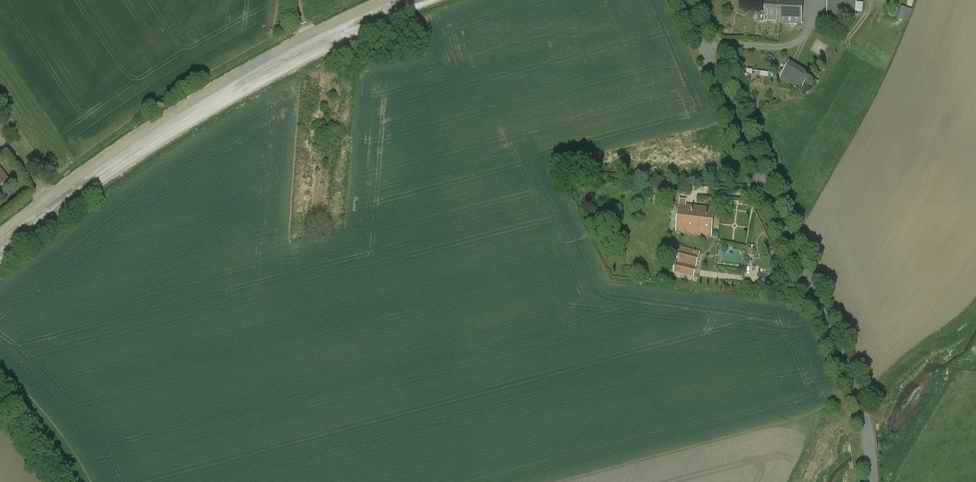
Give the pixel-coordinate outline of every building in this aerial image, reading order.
[(766,13),(760,13),(759,22),(783,23),(784,0),(766,0),(766,13)] [(783,23),(802,24),(803,0),(784,0),(783,23)] [(827,13),(855,16),(856,0),(828,0),(827,13)] [(901,6),(899,19),(911,22),(914,9),(901,6)] [(789,61),(779,77),(801,91),(811,75),(789,61)] [(0,170),(0,187),(8,180),(0,170)] [(670,189),(656,189),(656,203),(669,203),(670,189)] [(691,209),(677,208),(676,236),(690,236),(691,209)] [(712,210),(691,209),(690,236),(711,237),(712,210)] [(701,254),(681,250),(677,275),(697,278),(701,254)]
